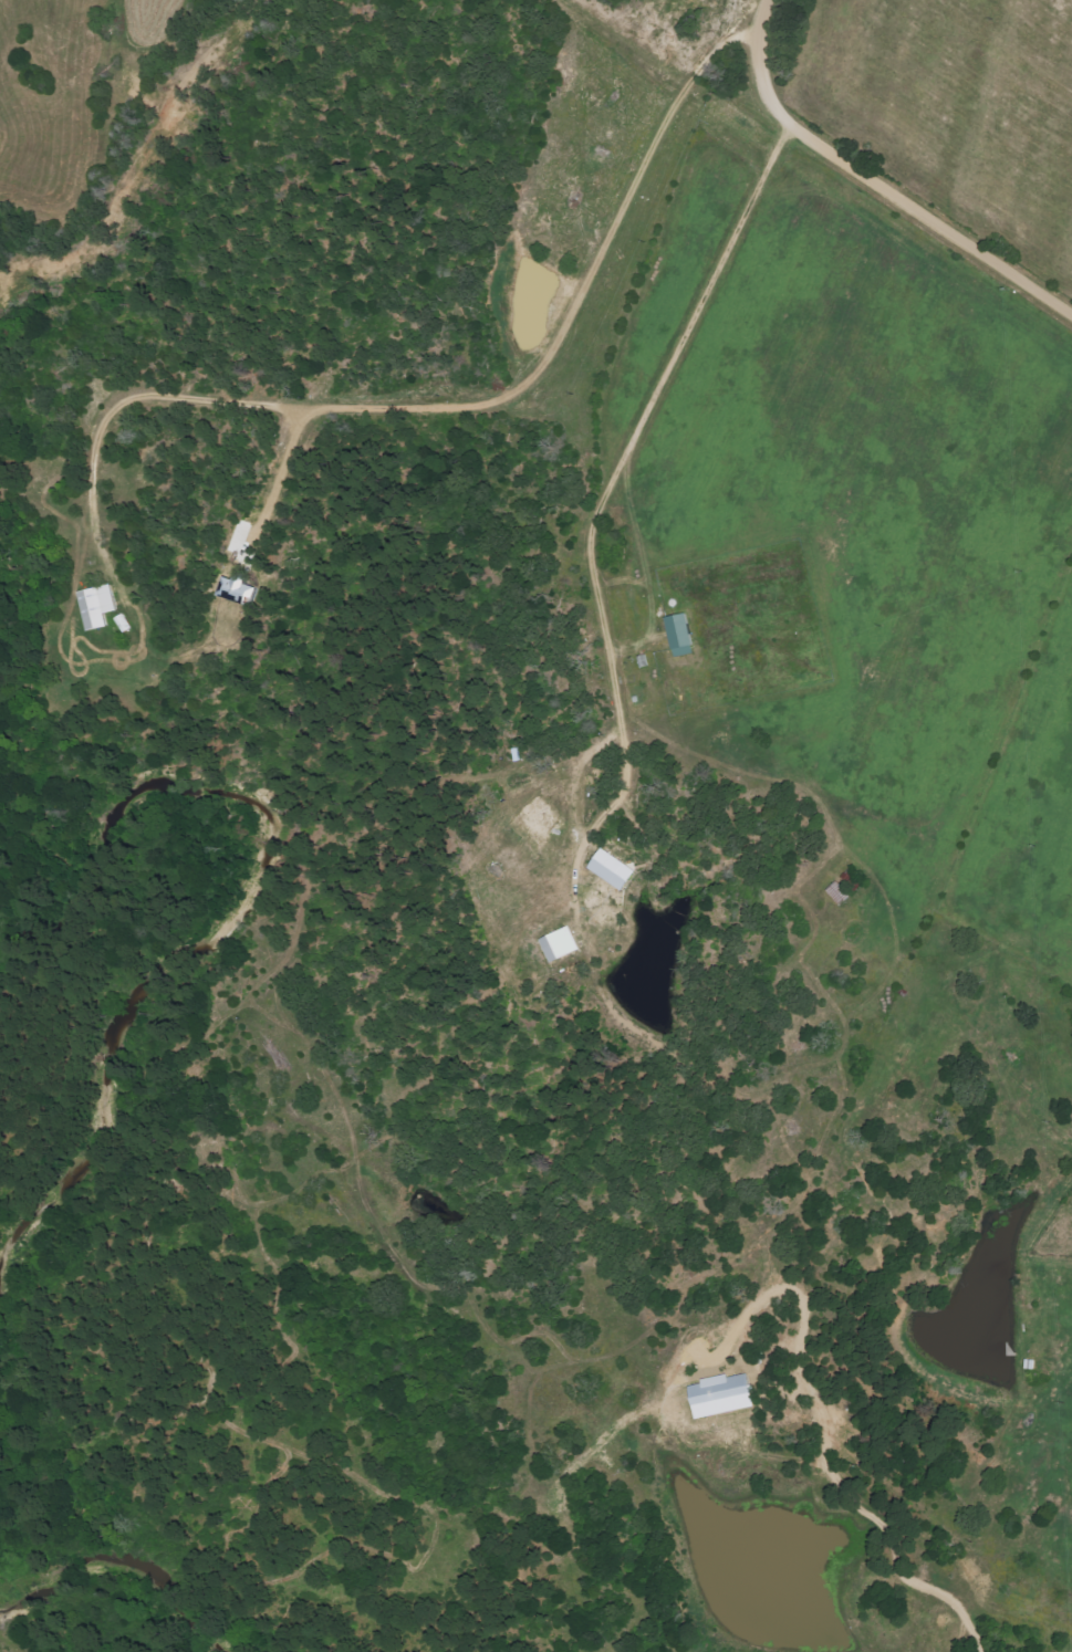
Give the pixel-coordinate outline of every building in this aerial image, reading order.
[(257,608),(265,588),(254,584),(256,578),(246,574),(243,581),(234,577),(226,595),(257,608)] [(82,593),(92,633),(112,627),(109,614),(121,611),(115,585),(82,593)] [(679,658),(700,654),(693,614),(671,618),(679,658)] [(628,893),(642,873),(606,849),(593,869),(628,893)] [(553,963),(584,953),(575,928),(545,939),(553,963)] [(702,1421),(761,1408),(754,1373),(694,1386),(702,1421)]
